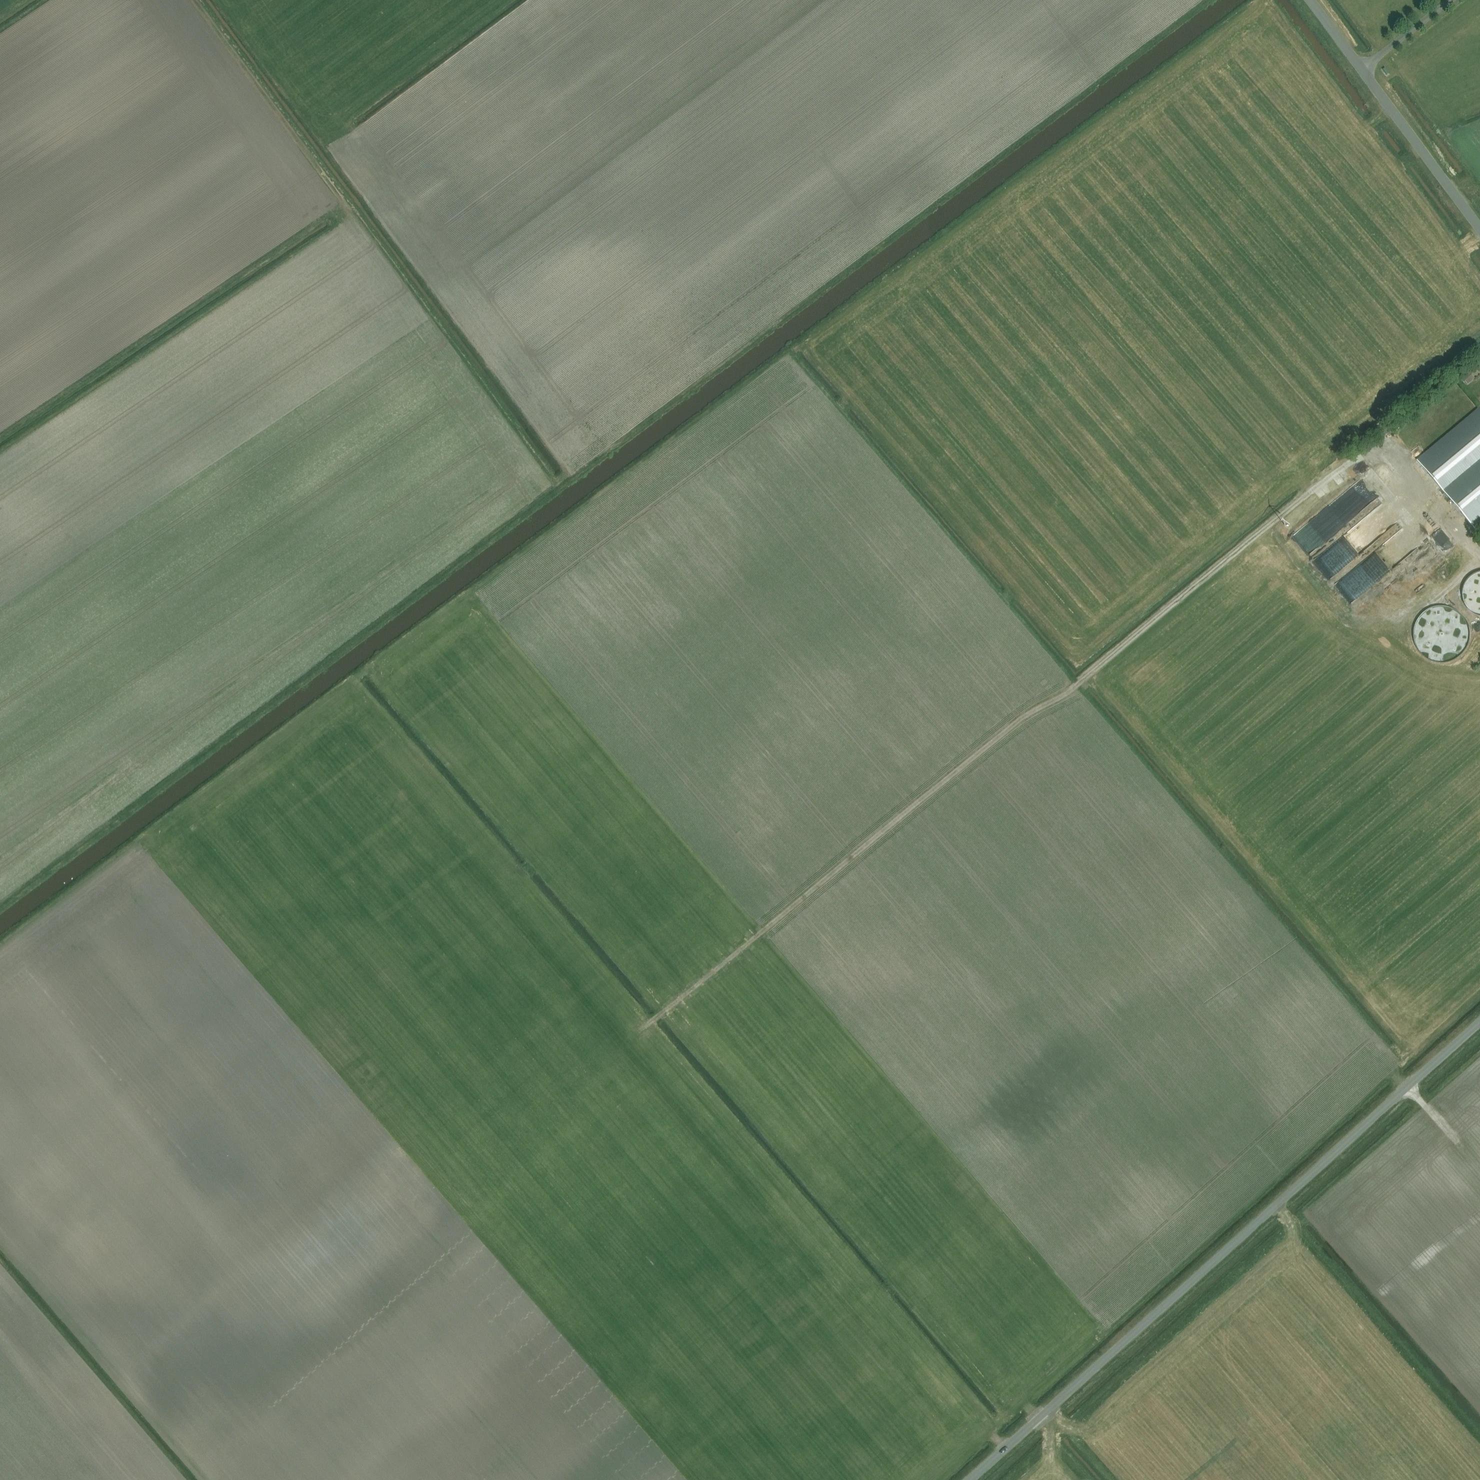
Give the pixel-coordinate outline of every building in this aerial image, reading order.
[(1475,378),(1469,372),(1462,378),(1468,385),(1475,378)] [(1418,461),(1476,531),(1479,528),(1479,409),(1418,461)] [(1375,507),(1382,501),(1379,497),(1371,503),(1375,507)] [(1305,560),(1315,549),(1297,533),(1287,543),(1305,560)] [(1329,578),(1352,561),(1349,557),(1355,552),(1348,542),(1341,548),(1338,544),(1340,543),(1338,541),(1315,558),(1329,578)] [(1478,571),(1471,606),(1479,608),(1479,571),(1478,571)] [(1348,593),(1353,599),(1372,583),(1370,581),(1366,584),(1363,581),(1348,593)]
